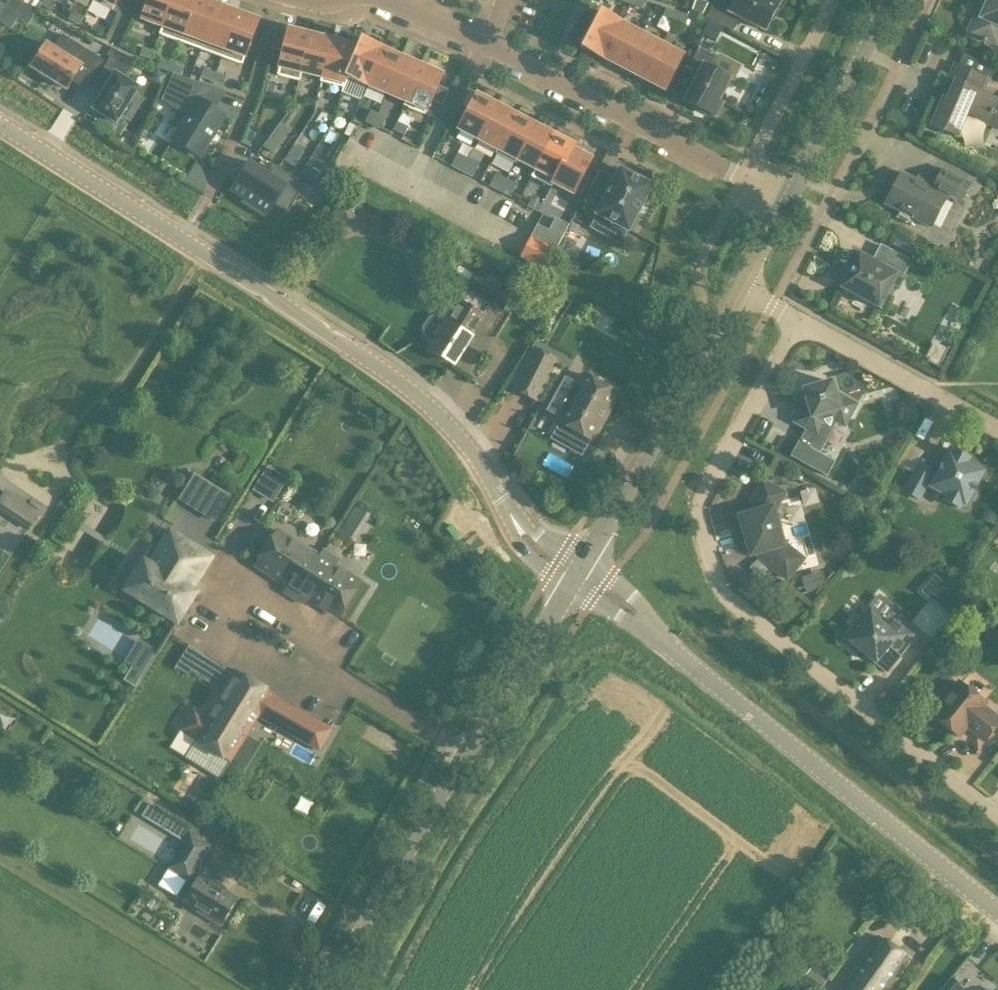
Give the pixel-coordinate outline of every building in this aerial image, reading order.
[(10,0),(0,0),(0,16),(10,0)] [(19,14),(25,4),(20,0),(10,0),(7,6),(19,14)] [(24,2),(37,10),(41,3),(36,0),(25,0),(24,2)] [(50,0),(44,0),(41,5),(52,10),(56,3),(50,0)] [(142,19),(162,27),(172,0),(149,0),(142,19)] [(162,27),(159,35),(180,42),(195,0),(172,0),(162,27)] [(207,0),(195,0),(180,42),(200,50),(217,4),(207,0)] [(643,0),(633,0),(631,4),(642,8),(645,1),(643,0)] [(691,10),(702,16),(709,3),(703,0),(695,0),(691,10)] [(734,2),(731,0),(715,0),(706,17),(733,31),(740,17),(766,30),(772,19),(774,20),(779,10),(777,9),(781,0),(734,0),(734,2)] [(982,16),(976,14),(968,34),(997,47),(997,46),(997,0),(989,0),(982,16)] [(238,11),(217,4),(200,50),(221,57),(238,11)] [(677,12),(666,8),(663,16),(674,20),(677,12)] [(258,19),(238,11),(221,57),(242,65),(258,19)] [(621,22),(601,11),(582,47),(603,58),(621,22)] [(83,17),(73,12),(69,19),(80,25),(83,17)] [(689,16),(677,12),(674,20),(686,24),(689,16)] [(642,33),(621,22),(603,58),(623,69),(642,33)] [(298,81),(311,34),(289,28),(287,35),(277,33),(273,48),(283,51),(277,75),(298,81)] [(662,44),(642,33),(623,69),(644,79),(662,44)] [(62,34),(54,48),(46,43),(32,67),(67,89),(72,81),(86,90),(104,60),(89,51),(62,34)] [(332,39),(312,34),(302,73),(321,78),(332,39)] [(354,45),(332,39),(321,78),(320,82),(343,88),(346,77),(354,45)] [(381,48),(362,39),(359,46),(354,45),(346,77),(364,85),(381,48)] [(683,54),(662,44),(644,79),(664,90),(683,54)] [(153,51),(142,47),(140,55),(151,59),(153,51)] [(719,58),(699,47),(688,70),(698,75),(685,101),(696,106),(694,109),(705,114),(706,112),(715,116),(723,102),(717,99),(729,77),(713,69),(719,58)] [(401,56),(381,48),(364,85),(385,93),(401,56)] [(101,118),(113,126),(115,122),(117,123),(139,88),(124,78),(130,68),(111,56),(95,82),(105,88),(93,108),(103,115),(101,118)] [(420,65),(401,56),(385,93),(405,102),(420,65)] [(170,63),(156,58),(153,66),(167,71),(170,63)] [(183,68),(170,63),(167,71),(173,73),(180,76),(183,68)] [(979,91),(985,78),(954,64),(943,90),(946,91),(931,125),(956,135),(966,113),(989,123),(987,126),(997,131),(997,99),(979,91)] [(442,74),(420,65),(405,102),(403,105),(425,115),(442,74)] [(215,73),(203,69),(201,76),(212,80),(215,73)] [(173,139),(200,156),(225,116),(215,109),(226,92),(180,76),(173,73),(161,101),(172,107),(179,97),(193,106),(173,139)] [(226,77),(215,73),(212,80),(223,84),(226,77)] [(461,106),(469,110),(476,95),(468,91),(461,106)] [(496,104),(477,94),(476,95),(469,110),(459,129),(478,139),(496,104)] [(515,114),(496,104),(478,139),(497,149),(515,114)] [(378,114),(371,110),(365,121),(372,125),(378,114)] [(386,118),(378,114),(372,125),(380,129),(386,118)] [(536,125),(515,114),(497,149),(495,153),(516,164),(517,160),(536,125)] [(408,127),(397,122),(393,129),(404,135),(408,127)] [(350,123),(345,134),(350,136),(356,126),(350,123)] [(559,137),(536,125),(517,160),(535,169),(531,177),(537,180),(559,137)] [(270,135),(263,145),(273,153),(281,142),(270,135)] [(580,148),(559,137),(537,180),(552,187),(554,184),(559,187),(578,151),(580,148)] [(598,162),(578,151),(559,187),(580,197),(598,162)] [(288,152),(284,160),(294,166),(299,159),(288,152)] [(468,159),(458,153),(454,161),(464,167),(468,159)] [(311,157),(302,172),(313,179),(322,164),(311,157)] [(479,165),(468,159),(464,167),(475,172),(479,165)] [(249,162),(232,189),(244,197),(241,203),(265,218),(268,213),(269,213),(275,204),(285,187),(299,196),(306,185),(276,165),(269,175),(249,162)] [(627,231),(651,185),(618,168),(613,178),(598,171),(585,196),(600,203),(594,214),(609,221),(603,233),(619,242),(625,230),(627,231)] [(970,183),(942,168),(932,188),(947,196),(946,197),(960,204),(970,183)] [(884,203),(898,210),(895,217),(910,225),(913,218),(931,227),(945,200),(946,197),(947,196),(932,188),(900,172),(884,203)] [(506,179),(496,173),(492,181),(503,186),(506,179)] [(513,192),(517,184),(506,179),(503,186),(513,192)] [(312,205),(320,192),(307,184),(306,185),(299,196),(312,205)] [(356,218),(350,195),(333,199),(339,222),(356,218)] [(542,205),(531,199),(528,206),(538,212),(542,205)] [(522,255),(546,268),(570,224),(559,218),(551,232),(537,225),(522,255)] [(913,246),(895,236),(891,244),(909,253),(913,246)] [(880,244),(872,260),(858,253),(839,287),(884,311),(911,260),(880,244)] [(424,337),(433,343),(430,349),(453,364),(470,337),(464,333),(485,300),(501,310),(512,293),(479,271),(448,320),(439,315),(429,317),(422,327),(424,337)] [(537,402),(558,360),(533,347),(512,390),(537,402)] [(583,373),(559,420),(593,437),(617,390),(583,373)] [(794,422),(816,434),(822,423),(829,427),(833,420),(844,425),(856,404),(839,395),(835,396),(831,381),(803,389),(808,404),(803,406),(794,422)] [(964,506),(983,471),(966,462),(969,458),(954,450),(952,454),(948,452),(937,473),(919,463),(903,491),(919,500),(927,485),(946,496),(944,500),(958,508),(960,504),(964,506)] [(789,468),(775,461),(772,466),(786,474),(789,468)] [(254,486),(271,497),(284,476),(267,465),(254,486)] [(194,474),(179,498),(214,519),(229,496),(194,474)] [(786,578),(802,559),(782,542),(773,511),(783,493),(762,481),(744,515),(739,516),(750,555),(755,553),(786,578)] [(865,484),(857,498),(871,506),(879,492),(865,484)] [(0,496),(0,508),(30,526),(40,510),(5,488),(0,496)] [(352,537),(367,511),(356,504),(340,531),(352,537)] [(452,524),(446,529),(455,540),(461,535),(452,524)] [(128,584),(125,589),(176,621),(194,592),(184,586),(190,576),(195,579),(209,556),(168,530),(161,542),(165,544),(151,566),(143,560),(140,566),(135,562),(123,581),(128,584)] [(320,557),(278,530),(256,564),(289,584),(284,592),(304,604),(308,597),(337,615),(358,581),(334,566),(339,559),(324,549),(320,557)] [(806,592),(827,583),(821,568),(800,577),(806,592)] [(943,583),(930,598),(949,614),(962,598),(943,583)] [(841,642),(855,653),(859,649),(875,662),(887,647),(899,656),(916,634),(894,616),(885,628),(880,623),(883,619),(869,608),(858,622),(862,625),(857,631),(853,628),(841,642)] [(123,681),(134,688),(156,652),(139,641),(126,661),(133,665),(123,681)] [(234,669),(233,668),(190,737),(229,761),(258,714),(318,749),(330,729),(269,694),(271,692),(234,669)] [(997,724),(997,719),(982,706),(984,703),(959,682),(956,685),(951,681),(937,699),(942,703),(932,715),(958,736),(966,725),(972,730),(972,731),(984,741),(997,724)] [(151,806),(143,818),(176,838),(184,826),(151,806)] [(168,867),(188,879),(185,884),(185,887),(190,890),(183,902),(220,925),(237,897),(213,882),(217,876),(216,873),(200,863),(213,841),(192,828),(168,867)] [(840,988),(844,989),(886,989),(909,958),(878,935),(840,988)] [(815,989),(820,989),(827,980),(810,969),(810,970),(792,959),(785,970),(802,981),(801,982),(815,989)] [(942,989),(959,989),(963,986),(952,977),(942,989)]
